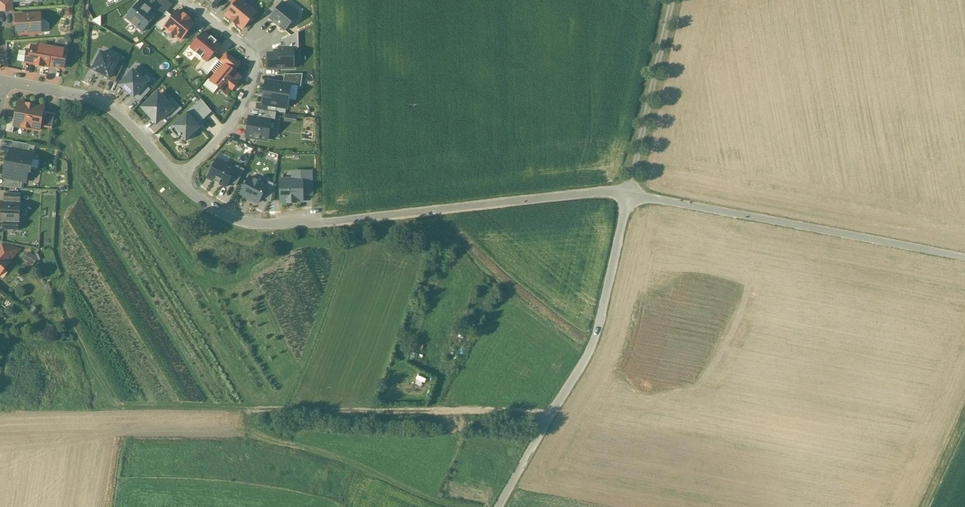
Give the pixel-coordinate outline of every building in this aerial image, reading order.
[(13,11),(12,0),(0,0),(0,11),(13,11)] [(224,17),(242,30),(257,11),(242,0),(237,0),(224,17)] [(283,1),(269,18),(285,32),(299,15),(283,1)] [(155,14),(140,2),(127,18),(142,30),(155,14)] [(178,10),(163,27),(180,41),(195,24),(178,10)] [(39,14),(16,15),(17,35),(28,34),(29,35),(33,35),(34,34),(41,33),(39,14)] [(54,48),(43,46),(40,48),(32,46),(30,53),(27,52),(25,62),(35,64),(35,65),(43,67),(43,66),(47,66),(48,65),(55,67),(58,51),(54,50),(54,48)] [(267,61),(267,71),(295,70),(294,47),(278,47),(278,61),(267,61)] [(61,58),(60,56),(61,50),(59,49),(58,51),(55,67),(62,68),(64,58),(61,58)] [(100,50),(90,71),(110,80),(119,59),(100,50)] [(242,78),(224,63),(208,81),(226,96),(242,78)] [(118,86),(133,99),(147,83),(133,70),(118,86)] [(265,79),(261,103),(288,107),(291,83),(265,79)] [(174,109),(157,90),(140,105),(156,124),(174,109)] [(203,99),(193,106),(202,118),(211,111),(203,99)] [(43,108),(18,103),(15,118),(14,125),(14,126),(39,130),(40,126),(42,112),(43,108)] [(55,114),(42,112),(40,126),(52,129),(55,114)] [(172,125),(186,140),(200,128),(186,112),(172,125)] [(248,116),(244,138),(268,142),(272,119),(248,116)] [(15,118),(8,117),(5,131),(12,133),(14,126),(14,125),(15,118)] [(30,145),(12,141),(11,149),(29,152),(30,145)] [(11,149),(10,149),(7,163),(5,163),(30,168),(33,153),(29,152),(11,149)] [(216,159),(206,178),(226,188),(236,168),(216,159)] [(30,168),(5,163),(3,178),(4,178),(22,182),(26,182),(28,168),(30,168)] [(267,185),(249,176),(240,195),(258,204),(267,185)] [(278,179),(280,204),(303,202),(301,177),(278,179)] [(22,182),(4,178),(3,188),(21,189),(22,182)] [(20,195),(4,194),(4,202),(20,202),(20,195)] [(0,201),(0,222),(3,222),(19,223),(20,202),(4,202),(0,201)] [(19,223),(3,222),(2,230),(18,231),(19,223)] [(2,245),(0,247),(0,255),(8,262),(19,250),(2,245)] [(28,252),(23,259),(29,263),(34,255),(28,252)] [(0,267),(3,270),(9,263),(8,262),(0,255),(0,268),(0,267)]
